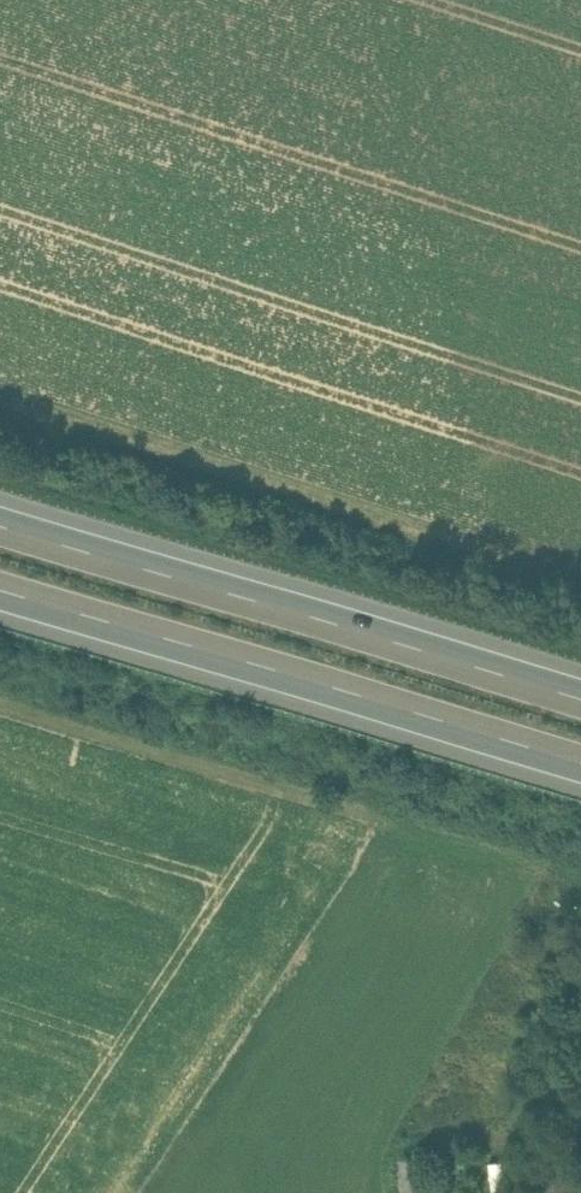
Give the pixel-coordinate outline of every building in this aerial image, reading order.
[(509,1158),(488,1159),(490,1192),(510,1192),(509,1158)]
